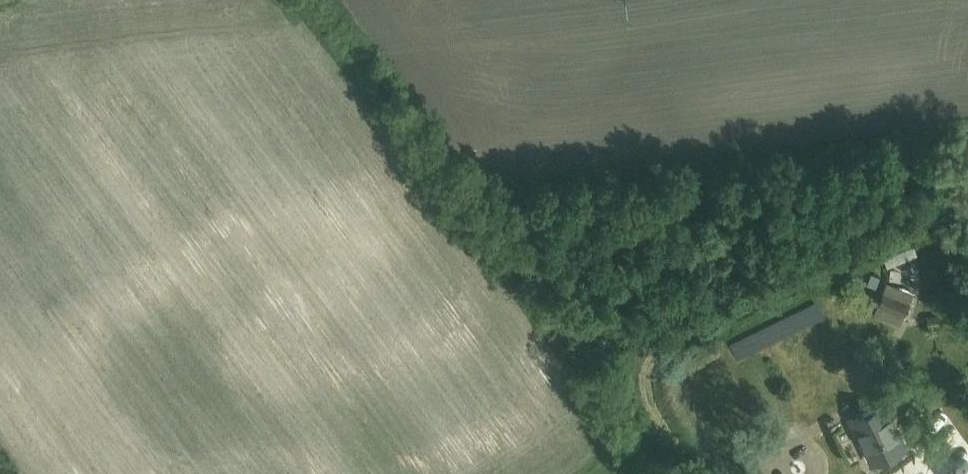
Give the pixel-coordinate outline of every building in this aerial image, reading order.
[(908,306),(882,296),(875,315),(901,325),(908,306)] [(872,462),(904,447),(883,405),(852,420),(872,462)] [(950,473),(967,473),(967,461),(950,473)]
